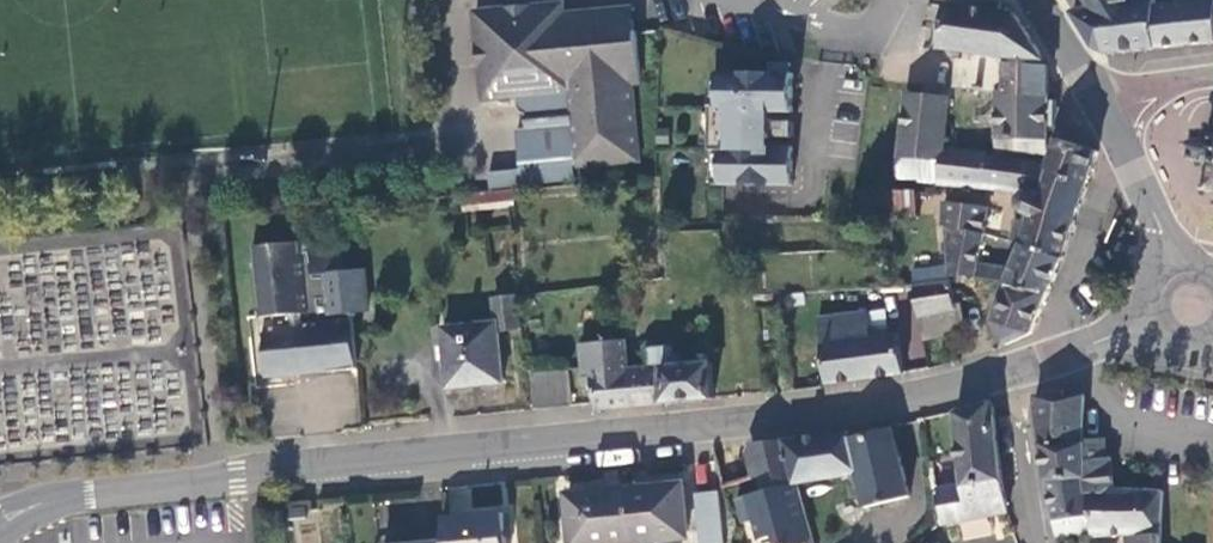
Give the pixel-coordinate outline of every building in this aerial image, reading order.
[(637,154),(627,71),(638,71),(630,13),(628,8),(625,4),(620,1),(605,1),(604,0),(597,0),(560,3),(559,0),(510,0),(473,3),(483,89),(515,87),(517,101),(519,104),(522,104),(524,117),(513,119),(518,158),(486,161),(488,184),(572,175),(571,161),(637,154)] [(1073,14),(1096,50),(1107,55),(1212,43),(1212,1),(1175,4),(1161,6),(1159,0),(1156,0),(1122,5),(1121,0),(1092,0),(1088,1),(1094,10),(1073,14)] [(979,53),(979,63),(1004,65),(1005,58),(1045,59),(1035,43),(1017,16),(948,4),(941,46),(979,53)] [(995,92),(1048,93),(1049,66),(1045,59),(1005,58),(1004,65),(979,63),(957,60),(954,84),(995,92)] [(793,109),(793,70),(790,70),(791,60),(769,59),(769,68),(720,68),(719,102),(711,103),(710,147),(719,147),(718,181),(791,182),(792,144),(761,144),(761,134),(763,134),(764,118),(761,118),(761,109),(793,109)] [(897,178),(937,182),(938,181),(941,146),(946,97),(905,92),(897,178)] [(1048,103),(1048,93),(995,92),(999,139),(1019,140),(1020,154),(1048,155),(1049,130),(1054,131),(1055,104),(1048,103)] [(1209,130),(1210,135),(1208,155),(1202,157),(1205,163),(1208,162),(1212,163),(1212,130),(1209,130)] [(982,187),(1026,193),(1030,194),(1032,187),(1042,190),(1049,172),(1088,184),(1098,154),(1080,148),(1060,142),(1051,166),(1040,162),(1039,164),(1000,158),(986,154),(982,187)] [(938,181),(982,187),(986,154),(969,150),(968,153),(941,146),(938,181)] [(1074,226),(1088,184),(1049,172),(1042,190),(1032,187),(1030,194),(1026,193),(1022,196),(1019,200),(1019,206),(1022,211),(1033,217),(1074,226)] [(918,190),(862,192),(863,214),(920,212),(918,190)] [(986,206),(947,202),(945,228),(982,232),(986,206)] [(1020,221),(1014,241),(1022,244),(1061,262),(1074,226),(1033,217),(1030,224),(1020,221)] [(978,261),(982,232),(945,228),(946,246),(949,267),(953,268),(962,271),(977,275),(978,261)] [(357,366),(352,311),(368,310),(364,267),(349,268),(347,250),(312,253),(311,242),(303,238),(250,243),(257,315),(276,314),(277,323),(263,324),(267,374),(357,366)] [(1022,244),(1013,270),(1008,282),(1049,293),(1061,262),(1022,244)] [(1013,270),(978,261),(977,275),(1008,282),(1013,270)] [(960,279),(962,271),(953,268),(952,276),(960,279)] [(957,301),(952,276),(918,284),(923,335),(966,325),(963,301),(957,301)] [(996,322),(1007,341),(1034,332),(1049,293),(1008,282),(996,322)] [(523,326),(518,296),(498,298),(502,329),(523,326)] [(830,382),(905,372),(899,332),(874,336),(869,310),(819,319),(830,382)] [(506,382),(499,324),(448,330),(454,387),(506,382)] [(598,377),(600,409),(632,407),(628,368),(625,340),(584,342),(588,377),(598,377)] [(651,366),(628,368),(632,407),(637,407),(637,404),(718,398),(713,361),(711,362),(710,355),(677,357),(675,344),(650,347),(651,366)] [(568,364),(529,367),(533,409),(570,406),(568,364)] [(1084,394),(1036,396),(1043,444),(1083,443),(1084,439),(1084,405),(1084,394)] [(956,408),(962,480),(962,482),(1004,478),(994,403),(988,400),(956,408)] [(857,438),(855,430),(822,436),(787,440),(797,483),(795,484),(807,521),(867,505),(910,491),(894,428),(857,438)] [(1105,438),(1084,439),(1083,443),(1043,444),(1048,476),(1086,473),(1086,459),(1109,459),(1105,438)] [(752,444),(763,477),(768,492),(795,484),(797,483),(787,440),(752,444)] [(1165,495),(1115,492),(1112,459),(1109,459),(1086,459),(1086,473),(1085,491),(1088,491),(1094,535),(1101,533),(1126,535),(1126,542),(1164,542),(1165,495)] [(1094,535),(1088,491),(1085,491),(1086,473),(1048,476),(1054,524),(1058,539),(1094,535)] [(938,483),(942,515),(974,514),(1007,510),(1004,478),(962,482),(962,480),(938,483)] [(676,483),(619,488),(624,541),(653,540),(652,532),(681,531),(676,483)] [(624,541),(619,488),(559,493),(564,542),(624,542),(624,541)] [(692,542),(724,542),(719,490),(688,492),(692,542)] [(433,518),(436,542),(495,542),(492,513),(433,518)]
